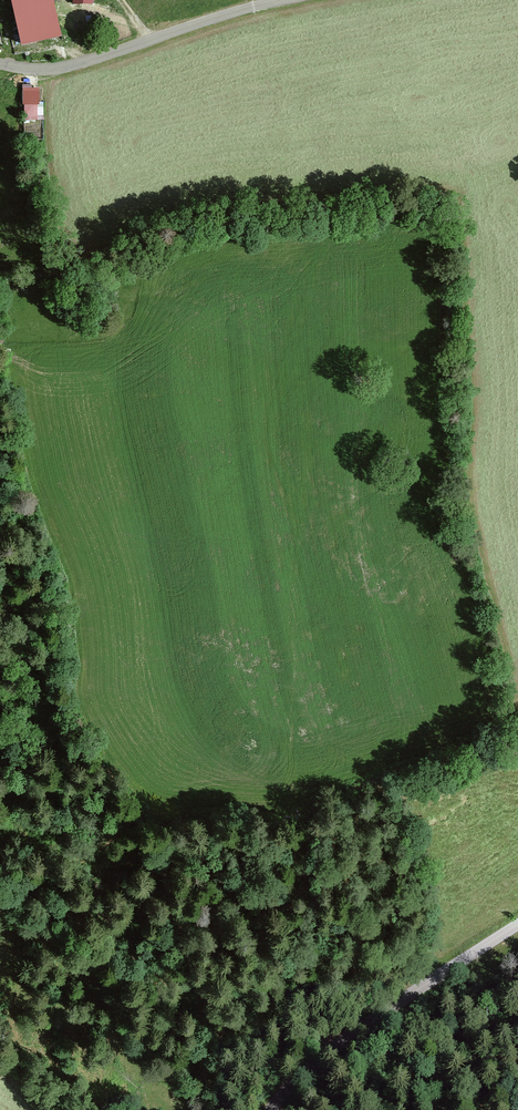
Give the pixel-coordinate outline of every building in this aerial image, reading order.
[(23,43),(61,34),(53,0),(13,0),(23,43)] [(39,89),(23,89),(23,103),(25,103),(26,119),(37,119),(37,104),(39,104),(39,89)]
